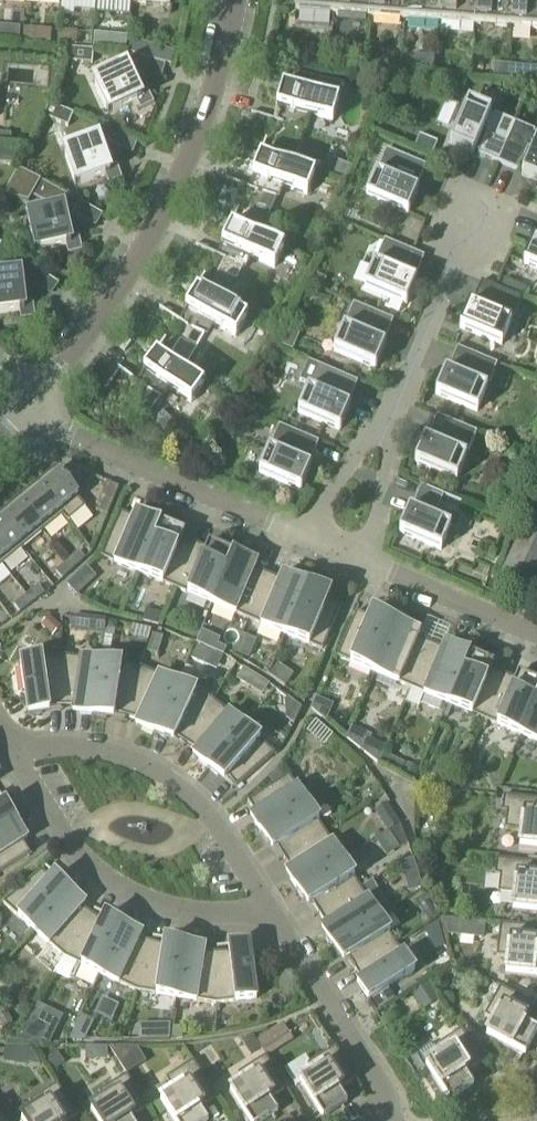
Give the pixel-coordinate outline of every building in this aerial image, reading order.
[(297,11),(295,11),(294,13),(333,16),(334,0),(298,0),(297,11)] [(333,16),(368,18),(369,0),(334,0),(333,16)] [(368,18),(403,21),(405,0),(369,0),(368,18)] [(403,21),(439,24),(440,0),(405,0),(403,21)] [(439,24),(474,27),(476,0),(440,0),(439,24)] [(474,27),(509,29),(511,0),(476,0),(474,27)] [(509,29),(536,31),(536,0),(511,0),(509,29)] [(24,42),(38,43),(39,28),(25,27),(24,42)] [(17,43),(18,32),(10,31),(7,34),(6,43),(17,43)] [(59,31),(58,48),(74,49),(75,32),(59,31)] [(95,33),(94,50),(111,51),(112,34),(95,33)] [(327,39),(313,38),(311,62),(324,63),(327,39)] [(128,55),(170,67),(174,54),(132,42),(128,55)] [(93,53),(66,51),(65,64),(92,66),(93,53)] [(410,73),(421,74),(423,58),(411,57),(410,73)] [(398,75),(399,62),(387,61),(386,74),(398,75)] [(493,69),(492,79),(505,80),(506,67),(496,66),(493,69)] [(140,112),(153,105),(147,92),(139,96),(125,67),(92,83),(107,117),(136,104),(140,112)] [(506,67),(505,80),(520,81),(520,71),(517,68),(506,67)] [(385,89),(397,90),(398,78),(386,77),(385,89)] [(331,124),(338,103),(281,86),(275,107),(331,124)] [(472,156),(473,154),(483,129),(489,131),(478,156),(497,164),(514,124),(467,104),(449,147),(472,156)] [(48,106),(43,118),(67,129),(73,116),(48,106)] [(497,164),(522,174),(520,177),(536,184),(536,134),(514,124),(497,164)] [(9,149),(10,137),(0,136),(0,148),(9,149)] [(437,143),(419,136),(414,150),(432,156),(437,143)] [(107,186),(121,181),(116,167),(108,170),(98,141),(62,153),(75,188),(104,178),(107,186)] [(0,151),(0,165),(14,166),(15,153),(0,151)] [(306,197),(314,176),(259,155),(251,176),(306,197)] [(404,158),(395,178),(417,187),(425,167),(404,158)] [(17,170),(11,182),(34,194),(40,183),(17,170)] [(408,216),(417,193),(375,175),(365,198),(408,216)] [(261,235),(275,200),(255,192),(241,227),(261,235)] [(67,256),(81,253),(78,238),(70,240),(63,210),(26,218),(34,255),(65,248),(67,256)] [(273,269),(283,250),(230,224),(221,244),(273,269)] [(413,283),(423,258),(411,253),(384,241),(363,289),(406,307),(416,284),(413,283)] [(534,243),(532,242),(522,265),(536,271),(536,244),(534,243)] [(236,282),(242,269),(223,260),(217,273),(236,282)] [(34,321),(32,306),(23,307),(20,275),(0,278),(0,315),(19,313),(20,322),(34,321)] [(326,280),(316,275),(311,287),(321,291),(326,280)] [(521,301),(526,290),(503,279),(498,290),(521,301)] [(501,347),(521,301),(498,290),(492,287),(481,283),(471,307),(468,306),(458,329),(501,347)] [(235,339),(246,320),(195,290),(184,309),(235,339)] [(382,346),(392,322),(352,305),(333,352),(375,370),(385,348),(382,346)] [(186,365),(203,336),(185,325),(168,354),(186,365)] [(286,331),(280,347),(292,351),(298,336),(286,331)] [(476,414),(496,366),(457,349),(446,374),(443,373),(434,396),(476,414)] [(190,405),(203,387),(155,353),(142,370),(190,405)] [(346,408),(357,384),(317,367),(297,414),(339,432),(349,409),(346,408)] [(151,411),(159,400),(142,387),(134,399),(151,411)] [(244,395),(238,408),(251,414),(256,401),(244,395)] [(456,482),(476,434),(436,418),(426,442),(423,441),(413,464),(456,482)] [(307,468),(318,444),(278,427),(258,474),(300,492),(310,470),(307,468)] [(55,473),(38,487),(68,524),(85,510),(55,473)] [(109,485),(95,511),(107,517),(121,490),(109,485)] [(38,487),(17,504),(42,534),(62,518),(67,524),(68,524),(38,487)] [(461,519),(438,509),(443,497),(420,488),(410,512),(407,511),(398,534),(440,552),(450,529),(456,531),(461,519)] [(0,518),(0,525),(22,551),(42,534),(17,504),(0,518)] [(100,559),(138,575),(159,524),(135,514),(133,519),(119,514),(100,559)] [(159,524),(138,575),(174,590),(193,545),(181,540),(184,534),(159,524)] [(1,568),(22,551),(0,525),(0,566),(1,568)] [(508,555),(495,583),(523,595),(536,566),(536,539),(520,531),(508,555)] [(193,545),(174,590),(211,606),(232,555),(208,544),(205,550),(193,545)] [(78,552),(66,563),(73,570),(85,559),(78,552)] [(232,555),(211,606),(247,621),(267,576),(254,571),(256,565),(232,555)] [(62,580),(73,570),(66,563),(55,573),(62,580)] [(267,576),(247,621),(284,637),(305,586),(281,576),(279,581),(267,576)] [(76,577),(66,586),(76,597),(76,596),(86,588),(76,577)] [(305,586),(284,637),(322,653),(341,607),(328,602),(330,596),(305,586)] [(39,587),(25,597),(31,605),(44,595),(39,587)] [(19,613),(31,605),(25,597),(14,606),(19,613)] [(336,659),(374,675),(395,624),(370,613),(368,619),(355,614),(336,659)] [(72,617),(72,619),(70,633),(87,635),(88,619),(72,617)] [(49,618),(41,627),(52,637),(61,628),(49,618)] [(116,632),(117,623),(106,622),(105,630),(115,631),(116,632)] [(395,624),(374,675),(410,690),(429,645),(417,640),(419,634),(395,624)] [(429,645),(410,690),(447,706),(468,655),(444,645),(442,650),(429,645)] [(223,658),(197,646),(192,659),(217,671),(223,658)] [(468,655),(447,706),(483,721),(503,676),(491,671),(493,665),(468,655)] [(48,709),(60,709),(60,657),(19,663),(27,717),(48,714),(48,709)] [(60,657),(60,709),(72,709),(71,715),(92,717),(100,663),(60,657)] [(100,663),(92,717),(112,720),(113,715),(125,718),(140,669),(100,663)] [(140,669),(125,718),(137,722),(134,727),(153,736),(176,685),(140,669)] [(243,670),(236,681),(244,686),(248,689),(255,677),(251,675),(243,670)] [(483,721),(520,737),(536,697),(536,684),(517,675),(515,681),(503,676),(483,721)] [(176,685),(153,736),(172,744),(174,739),(185,746),(213,702),(176,685)] [(520,737),(536,744),(536,697),(520,737)] [(213,702),(185,746),(195,752),(191,757),(207,770),(243,728),(213,702)] [(243,728),(207,770),(223,784),(226,779),(235,789),(274,755),(243,728)] [(403,764),(398,777),(412,783),(417,770),(403,764)] [(249,818),(260,835),(306,806),(288,777),(247,803),(254,815),(249,818)] [(431,807),(432,796),(419,796),(419,806),(431,807)] [(513,798),(502,797),(500,814),(506,814),(504,831),(520,833),(518,849),(536,851),(536,801),(513,798)] [(374,811),(387,832),(399,824),(387,803),(374,811)] [(16,824),(5,806),(0,809),(0,834),(16,824)] [(306,806),(260,835),(271,853),(276,849),(283,860),(324,834),(306,806)] [(0,834),(0,874),(29,856),(22,844),(27,841),(16,824),(0,834)] [(389,833),(399,849),(407,844),(400,826),(389,833)] [(324,834),(283,860),(289,871),(284,874),(295,891),(342,862),(324,834)] [(495,861),(493,877),(499,878),(497,894),(513,896),(511,912),(536,915),(536,865),(495,861)] [(342,862),(295,891),(306,909),(312,905),(318,916),(360,890),(342,862)] [(2,905),(33,933),(69,891),(54,878),(50,882),(41,872),(2,905)] [(360,890),(318,916),(325,927),(320,930),(331,947),(377,918),(377,917),(389,909),(372,882),(360,890)] [(69,891),(33,933),(63,959),(91,916),(81,909),(85,905),(69,891)] [(428,925),(438,919),(435,907),(422,915),(428,925)] [(91,916),(63,959),(57,973),(69,979),(74,978),(79,967),(99,976),(123,926),(104,917),(102,923),(91,916)] [(377,918),(331,947),(342,965),(347,961),(354,972),(395,946),(377,918)] [(441,919),(448,935),(460,937),(462,921),(441,919)] [(440,935),(437,923),(422,932),(429,942),(440,935)] [(535,955),(536,944),(535,944),(536,929),(499,925),(495,958),(506,959),(504,976),(536,979),(536,955),(535,955)] [(123,926),(99,976),(136,993),(151,944),(139,940),(141,935),(123,926)] [(151,944),(136,993),(175,1000),(184,945),(164,942),(163,948),(151,944)] [(184,945),(175,1000),(215,1006),(216,954),(203,954),(204,948),(184,945)] [(216,954),(215,1006),(256,1001),(249,946),(227,949),(228,955),(216,954)] [(395,946),(354,972),(360,983),(355,986),(367,1004),(413,975),(395,946)] [(437,999),(427,984),(413,993),(423,1008),(437,999)] [(526,1019),(533,1006),(499,988),(483,1017),(493,1023),(485,1037),(521,1057),(533,1036),(521,1029),(527,1020),(526,1019)] [(2,1032),(13,1026),(7,1013),(0,1016),(0,1027),(2,1032)] [(83,1039),(91,1022),(80,1017),(70,1039),(83,1039)] [(26,1025),(16,1039),(44,1040),(44,1025),(26,1025)] [(172,1039),(182,1040),(184,1029),(173,1028),(172,1039)] [(156,1042),(170,1042),(169,1029),(156,1029),(156,1042)] [(282,1048),(271,1031),(256,1040),(267,1057),(282,1048)] [(469,1071),(481,1064),(460,1031),(432,1049),(438,1058),(424,1067),(446,1102),(467,1089),(460,1078),(469,1072),(469,1071)] [(260,1050),(252,1038),(251,1036),(246,1039),(241,1042),(250,1057),(260,1050)] [(26,1066),(39,1068),(40,1066),(28,1048),(26,1066)] [(288,1068),(298,1084),(320,1119),(341,1106),(334,1095),(343,1089),(343,1088),(355,1081),(334,1048),(309,1064),(305,1058),(288,1068)] [(43,1060),(52,1073),(63,1066),(54,1053),(43,1060)] [(285,1090),(265,1058),(237,1076),(242,1085),(228,1093),(246,1120),(263,1120),(271,1116),(264,1105),(274,1099),(273,1098),(285,1090)] [(216,1099),(192,1063),(164,1081),(173,1094),(159,1103),(170,1120),(199,1120),(195,1114),(204,1108),(204,1107),(216,1099)] [(146,1109),(126,1077),(98,1094),(103,1103),(89,1112),(95,1120),(129,1120),(135,1117),(134,1117),(146,1109)] [(77,1118),(56,1086),(28,1104),(34,1113),(21,1120),(73,1120),(77,1118)]
